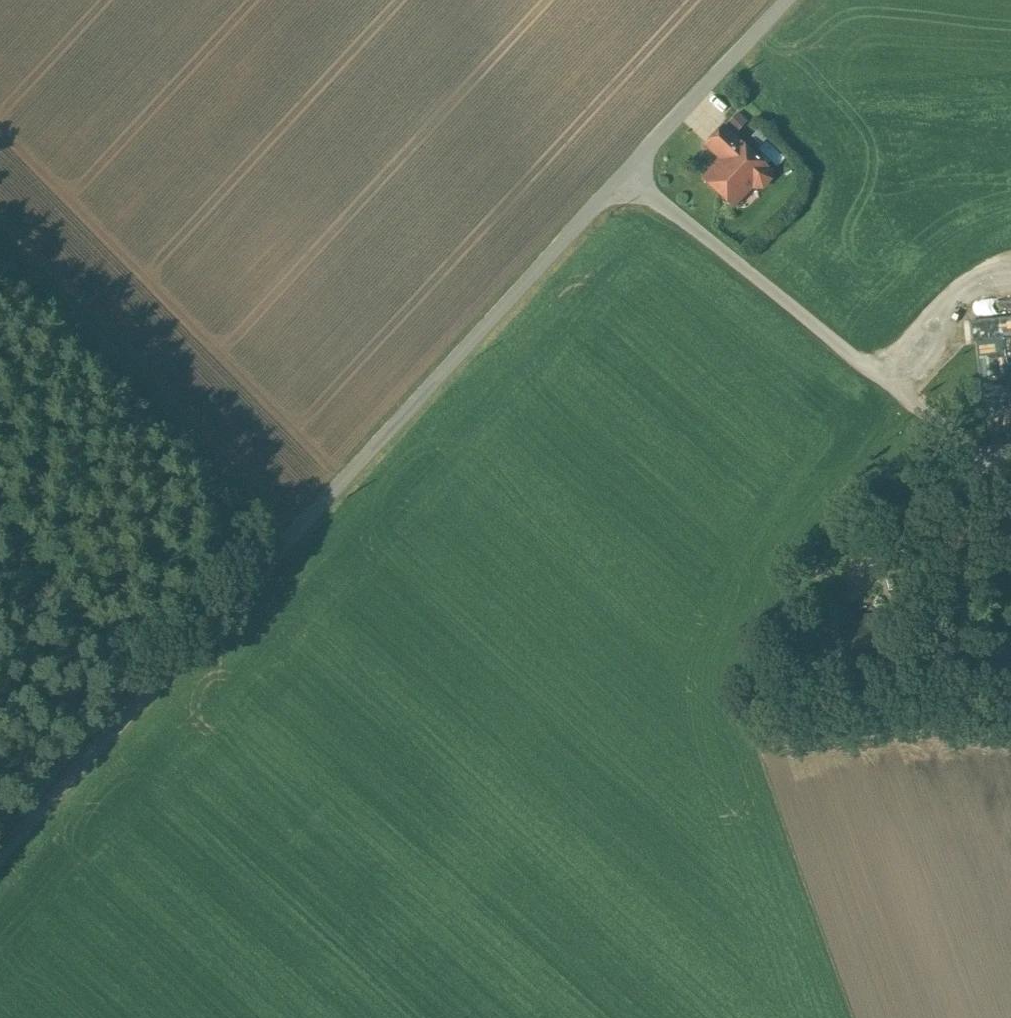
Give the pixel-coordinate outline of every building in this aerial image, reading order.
[(769,171),(723,127),(707,144),(724,160),(706,179),(727,199),(735,190),(744,190),(751,183),(754,186),(762,186),(769,178),(769,171)] [(1010,333),(1010,313),(966,317),(968,336),(1010,333)]
